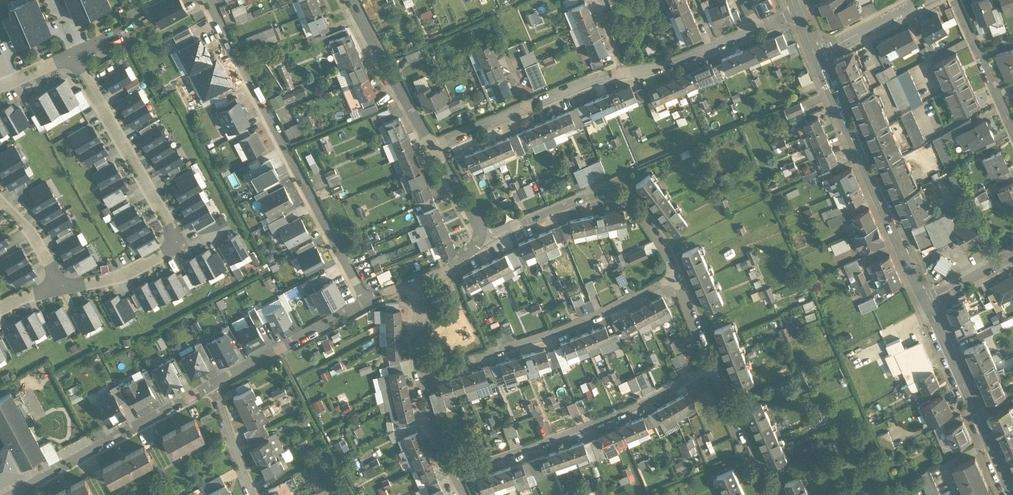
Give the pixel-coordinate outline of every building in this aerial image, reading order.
[(9,8),(12,15),(4,19),(16,47),(29,41),(28,39),(36,36),(37,38),(50,32),(43,17),(41,18),(39,13),(41,12),(36,0),(28,0),(9,8)] [(16,1),(15,0),(14,0),(7,3),(9,8),(28,0),(19,0),(16,1)] [(76,21),(81,19),(89,16),(88,14),(96,10),(97,12),(110,7),(107,0),(66,0),(76,21)] [(180,0),(162,0),(149,7),(160,27),(166,24),(187,13),(180,0)] [(306,15),(320,9),(316,0),(300,0),(306,15)] [(607,0),(611,10),(624,5),(622,0),(607,0)] [(674,13),(689,7),(686,0),(669,0),(674,13)] [(700,1),(704,9),(709,7),(710,7),(707,0),(703,0),(700,1)] [(710,7),(709,7),(716,23),(717,27),(734,20),(731,13),(726,0),(710,7)] [(741,4),(746,15),(757,10),(752,0),(751,0),(741,4)] [(757,10),(772,4),(770,0),(752,0),(757,10)] [(821,2),(825,12),(829,10),(848,2),(847,0),(825,0),(821,2)] [(829,10),(834,23),(842,20),(843,21),(849,19),(849,17),(861,12),(855,0),(852,0),(848,2),(829,10)] [(988,0),(976,0),(972,1),(975,9),(977,9),(982,24),(995,19),(988,0)] [(1006,13),(1012,10),(1012,0),(1002,0),(1006,13)] [(585,3),(571,9),(578,26),(592,20),(585,3)] [(701,36),(689,7),(674,13),(687,42),(701,36)] [(716,23),(709,7),(704,9),(710,25),(716,23)] [(320,9),(306,15),(313,32),(323,28),(327,26),(320,9)] [(627,19),(623,10),(619,11),(623,21),(627,19)] [(737,11),(731,13),(734,20),(735,23),(741,21),(737,11)] [(247,13),(236,18),(239,24),(249,20),(247,13)] [(534,24),(530,14),(525,16),(529,26),(534,24)] [(938,14),(923,22),(925,26),(923,28),(926,34),(929,33),(932,39),(946,32),(942,23),(943,23),(938,14)] [(592,20),(578,26),(585,42),(599,36),(592,20)] [(1004,25),(991,29),(993,36),(1006,32),(1004,25)] [(313,32),(306,35),(310,43),(326,36),(323,28),(313,32)] [(345,28),(332,34),(335,39),(339,50),(352,44),(345,28)] [(908,28),(892,37),(901,53),(903,55),(912,51),(910,48),(917,44),(908,28)] [(188,29),(172,37),(179,50),(195,42),(188,29)] [(263,32),(246,39),(249,46),(266,39),(263,32)] [(449,48),(464,41),(460,33),(445,40),(449,48)] [(783,34),(775,37),(781,50),(788,47),(783,34)] [(599,36),(585,42),(592,59),(606,53),(599,36)] [(775,37),(764,42),(770,55),(781,50),(775,37)] [(901,53),(892,37),(878,44),(887,60),(901,53)] [(352,44),(339,50),(335,39),(329,41),(332,49),(332,53),(339,69),(360,60),(353,44),(352,44)] [(179,50),(177,51),(189,73),(210,61),(206,54),(208,53),(204,46),(203,47),(199,40),(195,42),(179,50)] [(966,40),(950,47),(952,53),(968,45),(966,40)] [(1005,44),(1008,51),(1012,49),(1012,40),(1005,44)] [(525,42),(521,44),(525,54),(529,52),(525,42)] [(770,55),(764,42),(754,46),(759,59),(770,55)] [(490,43),(476,49),(483,65),(497,60),(490,43)] [(937,54),(931,43),(925,46),(926,47),(932,57),(937,54)] [(638,44),(634,46),(638,56),(643,54),(638,44)] [(754,46),(743,51),(748,64),(759,59),(754,46)] [(422,47),(406,54),(410,64),(426,57),(422,47)] [(926,47),(920,51),(925,60),(932,57),(926,47)] [(997,56),(1008,80),(1012,78),(1012,49),(1008,51),(997,56)] [(743,51),(732,55),(737,68),(748,64),(743,51)] [(853,52),(834,61),(842,80),(862,72),(860,67),(862,65),(859,58),(856,59),(853,52)] [(955,54),(933,64),(945,90),(967,80),(955,54)] [(439,64),(435,55),(430,57),(434,66),(439,64)] [(210,61),(189,73),(203,98),(203,99),(215,93),(230,85),(215,59),(210,61)] [(600,59),(590,63),(592,69),(602,65),(600,59)] [(360,60),(339,69),(334,71),(341,87),(367,76),(360,60)] [(497,60),(483,65),(490,82),(504,76),(497,60)] [(555,60),(545,64),(546,68),(556,64),(555,60)] [(536,62),(524,68),(533,90),(546,84),(536,62)] [(728,74),(724,63),(718,66),(723,76),(728,74)] [(704,67),(691,73),(696,86),(716,78),(717,77),(713,68),(711,64),(709,65),(707,65),(704,66),(704,67)] [(290,82),(283,66),(278,68),(285,84),(290,82)] [(723,76),(718,66),(713,68),(717,77),(716,78),(718,81),(724,79),(723,76)] [(897,76),(892,66),(885,69),(891,79),(897,76)] [(123,67),(104,78),(112,91),(131,80),(123,67)] [(885,69),(877,73),(883,83),(891,79),(885,69)] [(923,104),(908,70),(897,76),(912,110),(923,104)] [(808,72),(798,77),(802,86),(812,82),(808,72)] [(862,72),(842,80),(851,100),(870,91),(862,72)] [(691,73),(680,78),(685,91),(696,86),(691,73)] [(341,87),(351,111),(359,108),(363,106),(360,99),(371,95),(374,93),(367,76),(341,87)] [(504,76),(490,82),(497,99),(511,93),(504,76)] [(685,91),(680,78),(669,82),(675,95),(685,91)] [(47,91),(59,112),(77,102),(73,94),(65,80),(47,91)] [(967,80),(945,90),(957,117),(973,110),(972,109),(979,106),(967,80)] [(669,82),(658,87),(664,100),(675,95),(669,82)] [(137,84),(127,90),(130,95),(137,91),(138,90),(140,89),(137,84)] [(630,86),(619,91),(624,104),(635,99),(630,86)] [(166,93),(163,87),(157,90),(160,96),(166,93)] [(436,90),(431,92),(428,87),(418,91),(426,109),(433,106),(445,102),(440,90),(437,91),(436,90)] [(656,88),(643,93),(646,100),(648,105),(661,100),(656,88)] [(90,104),(82,91),(81,89),(73,94),(77,102),(81,110),(90,104)] [(298,89),(293,91),(296,98),(301,96),(298,89)] [(641,89),(636,92),(640,102),(646,100),(643,93),(641,89)] [(878,98),(874,90),(870,91),(851,100),(866,134),(889,124),(885,116),(882,117),(878,107),(881,106),(877,99),(878,98)] [(47,91),(29,101),(36,113),(41,122),(42,122),(54,115),(59,112),(47,91)] [(130,95),(118,102),(125,114),(132,110),(138,106),(144,103),(137,91),(130,95)] [(619,91),(608,95),(614,108),(624,104),(619,91)] [(213,103),(219,100),(215,93),(203,99),(203,98),(199,100),(203,108),(213,103)] [(371,95),(360,99),(363,106),(359,108),(362,115),(377,109),(371,95)] [(614,108),(608,95),(597,100),(603,113),(614,108)] [(213,103),(216,109),(229,103),(225,97),(219,100),(213,103)] [(237,127),(248,122),(236,99),(229,103),(216,109),(228,132),(237,127)] [(279,100),(274,102),(277,109),(282,107),(279,100)] [(459,100),(449,104),(451,108),(461,104),(459,100)] [(597,100),(586,104),(592,117),(603,113),(597,100)] [(445,102),(433,106),(436,113),(448,108),(445,101),(445,102)] [(144,103),(138,106),(132,110),(125,114),(132,127),(151,116),(144,103)] [(801,103),(784,110),(788,117),(804,110),(801,103)] [(11,105),(0,111),(0,116),(8,130),(10,134),(23,126),(14,111),(11,105)] [(584,105),(578,108),(582,119),(589,116),(584,105)] [(28,123),(19,108),(14,111),(23,126),(26,125),(28,123)] [(388,108),(377,112),(379,117),(390,113),(388,108)] [(578,108),(569,112),(575,125),(576,128),(585,125),(582,119),(578,108)] [(902,115),(916,146),(927,141),(913,110),(902,115)] [(681,118),(676,120),(679,127),(687,124),(684,117),(681,111),(678,112),(681,118)] [(569,112),(558,117),(563,129),(575,125),(569,112)] [(36,113),(31,116),(39,131),(45,127),(42,122),(41,122),(36,113)] [(390,113),(379,117),(382,123),(392,118),(390,113)] [(310,115),(306,117),(310,127),(315,125),(310,115)] [(8,130),(0,116),(0,134),(8,130)] [(558,117),(556,117),(555,116),(552,117),(553,119),(547,121),(553,134),(557,143),(567,139),(563,129),(558,117)] [(805,116),(792,121),(795,128),(797,127),(807,122),(805,116)] [(399,118),(385,124),(392,141),(406,135),(399,118)] [(807,122),(797,127),(802,138),(803,137),(823,129),(818,118),(807,122)] [(968,119),(943,135),(944,136),(946,141),(961,134),(972,129),(968,119)] [(547,121),(537,126),(542,139),(553,134),(547,121)] [(298,122),(284,130),(289,140),(294,137),(294,138),(303,133),(298,122)] [(972,129),(961,134),(964,142),(970,140),(973,147),(994,138),(987,122),(972,129)] [(149,124),(139,130),(141,135),(152,129),(149,124)] [(889,124),(866,134),(880,166),(902,157),(903,156),(899,148),(897,149),(891,133),(892,133),(889,124)] [(83,125),(68,134),(71,140),(86,131),(83,125)] [(141,135),(138,137),(145,150),(147,149),(164,139),(164,138),(157,126),(152,129),(141,135)] [(537,126),(526,130),(531,143),(542,139),(537,126)] [(86,131),(71,140),(78,153),(80,151),(99,140),(92,127),(86,131)] [(241,134),(237,127),(228,132),(225,134),(228,140),(237,136),(241,134)] [(823,129),(803,137),(808,148),(827,139),(823,129)] [(241,134),(237,136),(239,141),(250,136),(247,130),(241,134)] [(526,130),(517,134),(525,153),(534,149),(531,143),(526,130)] [(264,150),(255,133),(250,136),(239,141),(248,158),(264,150)] [(517,134),(511,137),(519,156),(525,153),(517,134)] [(406,135),(392,141),(399,157),(413,151),(406,135)] [(946,141),(944,136),(932,142),(944,169),(956,164),(946,141)] [(164,139),(147,149),(154,161),(156,160),(166,154),(173,150),(173,149),(166,137),(164,138),(164,139)] [(508,138),(497,142),(503,155),(514,151),(508,138)] [(808,148),(805,149),(810,160),(815,157),(832,150),(827,139),(808,148)] [(99,140),(80,151),(87,163),(93,160),(103,154),(107,152),(99,140)] [(330,152),(326,142),(322,144),(326,154),(330,152)] [(497,142),(487,147),(492,160),(503,155),(497,142)] [(0,153),(0,158),(1,160),(16,151),(13,146),(0,153)] [(487,147),(476,151),(481,164),(492,160),(487,147)] [(173,150),(166,154),(156,160),(163,172),(166,170),(177,164),(182,161),(175,148),(173,149),(173,150)] [(832,150),(815,157),(820,168),(837,161),(832,150)] [(0,160),(0,171),(2,176),(21,164),(22,165),(24,164),(16,151),(1,160),(0,160)] [(420,168),(413,151),(399,157),(406,174),(420,168)] [(476,151),(465,156),(470,169),(481,164),(476,151)] [(313,152),(307,154),(315,172),(321,170),(313,152)] [(706,153),(700,156),(702,162),(709,160),(706,153)] [(1001,153),(986,159),(990,168),(989,168),(992,176),(1001,173),(1008,170),(1008,169),(1001,153)] [(103,154),(93,160),(96,166),(106,160),(103,154)] [(468,170),(463,157),(456,160),(462,173),(468,170)] [(902,157),(880,166),(894,199),(916,189),(902,157)] [(258,159),(247,165),(250,170),(261,164),(258,159)] [(106,160),(96,166),(99,171),(109,165),(106,160)] [(250,170),(249,171),(257,187),(261,185),(277,176),(278,176),(269,160),(261,164),(250,170)] [(600,161),(587,166),(592,177),(604,172),(600,161)] [(99,171),(93,174),(100,186),(101,186),(120,175),(112,163),(109,165),(99,171)] [(21,164),(2,176),(10,188),(13,186),(23,180),(27,178),(29,177),(22,165),(21,164)] [(177,164),(166,170),(169,175),(180,169),(177,164)] [(587,166),(575,171),(581,186),(594,181),(592,177),(587,166)] [(789,169),(784,171),(787,176),(791,174),(791,172),(797,169),(796,166),(789,169)] [(1001,173),(1004,180),(1012,175),(1012,170),(1012,167),(1008,169),(1008,170),(1001,173)] [(420,168),(406,174),(413,190),(427,184),(420,168)] [(832,177),(830,178),(830,179),(823,181),(823,182),(827,189),(833,186),(837,195),(842,192),(858,185),(851,169),(832,177)] [(191,170),(175,179),(178,184),(194,175),(191,170)] [(335,170),(325,174),(326,178),(336,174),(335,170)] [(714,172),(708,174),(713,187),(719,184),(714,172)] [(816,172),(802,178),(805,183),(818,177),(816,172)] [(829,172),(819,176),(821,182),(823,182),(823,181),(830,179),(830,178),(832,177),(829,172)] [(938,180),(947,205),(968,198),(959,172),(938,180)] [(120,175),(101,186),(100,186),(98,187),(106,200),(121,191),(127,188),(120,175)] [(178,184),(172,188),(179,200),(180,200),(197,190),(197,191),(201,188),(194,175),(178,184)] [(687,225),(649,175),(635,186),(673,235),(687,225)] [(277,176),(261,185),(264,190),(265,189),(279,182),(277,176)] [(338,176),(327,180),(330,186),(340,181),(338,176)] [(23,180),(13,186),(16,191),(26,185),(23,180)] [(45,181),(30,190),(33,196),(48,187),(45,181)] [(858,185),(842,192),(848,206),(864,199),(858,185)] [(999,191),(1003,199),(1005,199),(1008,207),(1012,205),(1012,185),(999,191)] [(342,186),(332,190),(333,194),(343,190),(342,186)] [(428,186),(415,192),(420,205),(433,199),(428,186)] [(33,196),(27,199),(34,212),(37,210),(36,210),(55,199),(48,187),(33,196)] [(268,195),(259,199),(268,216),(281,210),(292,204),(283,187),(268,195)] [(264,190),(254,195),(257,201),(259,199),(268,195),(265,189),(264,190)] [(521,200),(517,189),(511,191),(516,202),(521,200)] [(916,189),(894,199),(906,225),(930,214),(924,201),(923,201),(918,189),(916,189)] [(197,190),(180,200),(179,200),(178,201),(185,213),(204,202),(197,191),(197,190)] [(121,191),(106,200),(109,205),(111,204),(124,196),(121,191)] [(986,191),(976,196),(979,203),(989,199),(986,191)] [(501,202),(506,209),(511,205),(507,198),(501,202)] [(55,199),(36,210),(37,210),(44,223),(45,222),(45,221),(62,211),(55,199)] [(433,199),(420,205),(423,210),(436,205),(433,199)] [(726,199),(720,202),(722,208),(729,206),(726,199)] [(128,201),(112,211),(115,215),(131,206),(128,201)] [(204,202),(185,213),(182,214),(190,227),(194,225),(196,224),(211,215),(204,202)] [(115,215),(113,216),(121,229),(123,228),(122,228),(140,218),(139,218),(132,205),(131,206),(115,215)] [(365,217),(361,207),(357,209),(361,218),(365,217)] [(436,207),(423,212),(428,223),(441,218),(436,207)] [(839,207),(830,211),(829,211),(825,213),(828,220),(842,214),(839,207)] [(869,209),(851,217),(859,233),(876,226),(869,209)] [(62,211),(45,221),(45,222),(52,234),(56,232),(66,226),(71,223),(64,210),(62,211)] [(268,216),(266,218),(269,223),(284,215),(281,210),(268,216)] [(622,210),(604,214),(607,228),(616,226),(618,235),(627,233),(622,210)] [(948,213),(945,215),(939,217),(950,237),(956,234),(953,229),(954,222),(948,213)] [(604,214),(593,216),(596,230),(607,228),(604,214)] [(828,220),(827,221),(831,229),(846,223),(842,214),(828,220)] [(211,215),(196,224),(194,225),(197,230),(214,220),(211,215)] [(593,216),(582,219),(584,233),(596,230),(593,216)] [(141,217),(139,218),(140,218),(122,228),(123,228),(130,241),(131,240),(131,239),(148,229),(141,217)] [(939,217),(917,227),(920,232),(914,235),(921,250),(934,244),(934,245),(950,238),(950,237),(939,217)] [(300,218),(277,229),(287,248),(309,237),(300,218)] [(441,218),(428,223),(432,234),(445,228),(441,218)] [(582,219),(570,221),(573,235),(584,233),(582,219)] [(974,220),(960,228),(959,226),(953,229),(956,234),(959,240),(959,239),(964,247),(976,241),(975,239),(981,236),(977,229),(978,228),(974,220)] [(571,237),(568,223),(560,227),(565,240),(571,237)] [(66,226),(56,232),(59,237),(69,231),(66,226)] [(859,233),(854,235),(861,252),(883,242),(876,226),(859,233)] [(560,227),(553,229),(559,242),(565,240),(560,227)] [(743,227),(737,230),(740,236),(746,233),(743,227)] [(148,229),(131,239),(131,240),(138,252),(140,251),(156,242),(157,241),(150,228),(148,229)] [(445,228),(432,234),(437,245),(450,239),(445,228)] [(59,237),(55,239),(58,244),(74,235),(71,230),(59,237)] [(551,231),(540,235),(545,248),(556,243),(551,231)] [(58,244),(57,245),(64,258),(83,247),(83,246),(76,234),(74,235),(58,244)] [(237,234),(224,241),(225,243),(234,260),(247,253),(237,234)] [(540,235),(529,240),(535,253),(545,248),(540,235)] [(450,239),(437,245),(441,256),(454,250),(450,239)] [(846,239),(831,245),(835,256),(850,249),(846,239)] [(529,240),(518,245),(520,248),(524,258),(524,257),(535,253),(529,240)] [(156,242),(140,251),(143,256),(159,247),(156,242)] [(312,242),(296,250),(299,256),(315,248),(312,242)] [(234,260),(225,243),(219,246),(229,263),(234,260)] [(83,247),(64,258),(71,270),(76,267),(92,258),(85,245),(83,246),(83,247)] [(723,304),(698,247),(683,254),(707,311),(723,304)] [(21,248),(1,259),(9,272),(28,261),(21,248)] [(299,256),(298,257),(306,272),(324,263),(316,248),(315,248),(299,256)] [(524,258),(520,248),(515,250),(521,264),(526,262),(524,257),(524,258)] [(515,250),(507,255),(515,270),(522,267),(521,264),(515,250)] [(643,250),(628,256),(632,264),(646,257),(643,250)] [(753,250),(747,253),(752,265),(759,262),(753,250)] [(207,251),(194,258),(204,277),(205,279),(223,270),(215,254),(210,257),(207,251)] [(944,253),(939,267),(952,272),(957,257),(944,253)] [(383,261),(381,255),(370,259),(373,266),(383,261)] [(504,256),(493,261),(500,274),(511,268),(504,256)] [(889,256),(873,263),(868,265),(870,271),(876,269),(879,277),(895,270),(889,256)] [(92,258),(76,267),(79,273),(84,270),(96,263),(92,258)] [(182,264),(192,284),(204,277),(194,258),(182,264)] [(857,260),(844,266),(849,278),(854,275),(857,282),(850,285),(852,288),(855,287),(866,282),(857,260)] [(28,261),(9,272),(16,284),(19,282),(32,275),(35,273),(28,261)] [(493,261),(483,266),(490,279),(500,274),(493,261)] [(483,266),(473,272),(479,284),(490,279),(483,266)] [(608,268),(600,271),(602,276),(610,272),(608,268)] [(895,270),(879,277),(883,285),(877,287),(880,293),(885,291),(902,284),(895,270)] [(389,271),(377,276),(379,282),(391,277),(389,271)] [(622,271),(614,275),(619,287),(627,283),(622,271)] [(473,272),(462,277),(472,295),(478,292),(475,286),(479,284),(473,272)] [(32,275),(19,282),(22,288),(28,284),(28,285),(34,281),(32,275)] [(172,275),(160,281),(169,298),(181,292),(172,275)] [(302,283),(307,292),(320,285),(315,276),(302,283)] [(992,288),(994,293),(1000,304),(1000,303),(1012,297),(1012,298),(1012,276),(992,288)] [(159,279),(146,286),(156,304),(168,297),(160,281),(159,279)] [(320,285),(307,292),(318,313),(343,300),(332,279),(320,285)] [(591,281),(584,284),(588,296),(596,293),(591,281)] [(866,282),(855,287),(858,293),(861,292),(863,296),(871,293),(866,282)] [(145,283),(132,290),(141,309),(155,302),(146,286),(145,283)] [(770,288),(764,290),(769,303),(775,300),(770,288)] [(591,300),(586,301),(582,290),(571,294),(580,316),(595,310),(591,300)] [(756,300),(763,297),(760,290),(753,293),(756,300)] [(291,309),(283,293),(278,296),(282,305),(286,312),(291,309)] [(1000,304),(994,293),(988,296),(996,312),(1003,309),(1000,303),(1000,304)] [(117,295),(100,303),(113,327),(134,316),(125,298),(120,301),(117,295)] [(661,297),(651,302),(657,315),(668,309),(661,297)] [(873,298),(858,305),(862,314),(877,307),(873,298)] [(476,308),(472,299),(466,302),(470,311),(476,308)] [(75,313),(69,316),(80,336),(101,324),(88,300),(73,308),(75,313)] [(651,302),(640,307),(647,320),(650,328),(661,322),(657,315),(651,302)] [(963,302),(953,306),(954,308),(947,311),(953,324),(969,317),(967,312),(968,312),(963,302)] [(282,305),(265,314),(274,332),(292,322),(286,312),(282,305)] [(43,322),(53,341),(73,330),(61,306),(45,314),(48,320),(43,322)] [(263,323),(254,307),(247,311),(249,314),(256,327),(263,323)] [(640,307),(630,313),(637,325),(647,320),(640,307)] [(385,309),(375,310),(375,322),(385,322),(399,321),(399,309),(385,309)] [(45,331),(33,311),(19,319),(30,340),(45,331)] [(630,313),(619,318),(626,331),(637,325),(630,313)] [(256,327),(249,314),(244,317),(249,325),(247,326),(244,325),(238,329),(248,348),(263,340),(256,327)] [(969,317),(953,324),(958,336),(978,328),(975,322),(973,323),(970,317),(969,317)] [(31,341),(19,319),(5,326),(9,332),(3,335),(12,351),(31,341)] [(627,337),(618,319),(612,322),(616,333),(619,340),(627,337)] [(399,321),(385,322),(386,333),(400,332),(399,321)] [(508,321),(502,324),(506,335),(513,332),(508,321)] [(1001,323),(977,334),(980,340),(1004,330),(1001,323)] [(753,382),(731,324),(715,330),(738,388),(753,382)] [(608,337),(604,326),(593,331),(598,344),(602,353),(613,349),(608,337)] [(787,327),(781,330),(786,342),(792,339),(787,327)] [(593,331),(582,335),(587,348),(598,344),(593,331)] [(222,332),(203,342),(216,367),(235,356),(222,332)] [(400,332),(386,333),(386,345),(400,344),(400,332)] [(616,333),(608,337),(613,349),(621,345),(619,340),(616,333)] [(163,335),(156,339),(161,349),(168,345),(163,335)] [(582,335),(571,339),(576,352),(587,348),(582,335)] [(571,339),(560,343),(565,357),(576,352),(571,339)] [(676,340),(670,343),(673,349),(679,347),(676,340)] [(919,342),(905,349),(901,340),(887,346),(891,355),(886,357),(895,375),(903,371),(909,384),(917,380),(933,372),(919,342)] [(985,342),(965,351),(974,372),(995,362),(985,342)] [(209,358),(200,343),(194,346),(197,350),(203,361),(209,358)] [(400,344),(386,345),(387,357),(401,356),(400,344)] [(683,345),(673,350),(675,356),(682,353),(686,350),(683,345)] [(568,369),(560,348),(554,350),(560,366),(562,371),(568,369)] [(544,349),(533,353),(537,366),(548,363),(544,349)] [(197,350),(181,358),(191,377),(207,368),(203,361),(197,350)] [(560,366),(554,350),(547,353),(552,368),(560,366)] [(533,353),(522,357),(526,370),(537,366),(533,353)] [(675,356),(670,358),(676,369),(687,363),(682,353),(675,356)] [(522,357),(511,360),(515,373),(526,370),(522,357)] [(167,360),(149,370),(162,394),(180,384),(167,360)] [(511,360),(499,364),(503,377),(504,377),(515,373),(511,360)] [(995,362),(974,372),(976,376),(975,377),(974,380),(975,382),(976,383),(978,384),(980,384),(980,385),(997,378),(1000,376),(1006,373),(1004,368),(998,370),(995,362)] [(388,366),(386,366),(388,372),(401,369),(400,364),(388,366)] [(501,378),(497,365),(489,367),(497,386),(505,383),(504,377),(503,377),(501,378)] [(803,365),(797,368),(802,380),(809,377),(803,365)] [(497,386),(489,367),(483,369),(484,375),(486,375),(490,388),(497,386)] [(483,369),(471,373),(475,386),(479,396),(492,392),(490,388),(486,375),(484,375),(483,369)] [(402,371),(388,374),(391,386),(404,383),(402,371)] [(939,385),(933,371),(933,372),(917,380),(921,389),(918,390),(921,395),(939,385)] [(471,373),(460,376),(464,390),(475,386),(471,373)] [(647,386),(642,373),(635,376),(640,389),(647,386)] [(460,376),(449,380),(453,393),(464,390),(460,376)] [(640,389),(635,376),(627,380),(633,392),(640,389)] [(157,400),(145,378),(125,389),(136,410),(157,400)] [(997,378),(980,385),(985,396),(987,395),(989,402),(998,398),(998,397),(1005,394),(997,378)] [(449,380),(437,383),(440,391),(445,406),(457,403),(453,393),(449,380)] [(391,386),(381,388),(383,399),(407,394),(404,383),(391,386)] [(912,393),(908,385),(902,388),(906,396),(912,393)] [(283,387),(271,393),(272,396),(284,390),(283,387)] [(698,387),(688,393),(695,405),(705,399),(698,387)] [(251,388),(233,397),(241,412),(256,404),(252,397),(254,396),(251,388)] [(284,390),(272,396),(274,399),(286,393),(284,390)] [(113,391),(95,401),(107,425),(125,416),(113,391)] [(440,391),(428,395),(433,412),(446,408),(445,406),(440,391)] [(10,393),(0,398),(0,431),(8,445),(20,467),(43,454),(41,449),(10,393)] [(695,405),(688,393),(678,398),(684,411),(687,416),(697,411),(695,405)] [(407,394),(383,399),(386,411),(396,408),(410,405),(407,394)] [(943,396),(932,401),(933,402),(922,407),(929,423),(938,419),(937,418),(950,412),(943,396)] [(314,402),(319,412),(327,407),(322,398),(314,402)] [(684,411),(678,398),(667,404),(674,416),(676,422),(687,416),(684,411)] [(586,410),(581,399),(575,402),(579,413),(586,410)] [(575,402),(566,405),(571,417),(579,413),(575,402)] [(786,459),(761,403),(746,409),(771,466),(786,459)] [(256,404),(241,412),(248,427),(273,414),(268,405),(261,408),(260,406),(257,407),(256,404)] [(674,416),(667,404),(657,410),(664,422),(674,416)] [(820,404),(814,407),(819,419),(826,416),(820,404)] [(410,405),(396,408),(399,420),(412,417),(410,405)] [(1010,407),(997,413),(997,414),(991,417),(997,434),(1012,427),(1012,406),(1010,407)] [(872,409),(866,412),(870,421),(876,419),(872,409)] [(655,412),(648,415),(654,426),(654,427),(661,423),(655,412)] [(648,415),(642,418),(647,429),(654,426),(648,415)] [(959,415),(943,424),(945,429),(962,422),(959,415)] [(642,418),(631,422),(636,435),(647,431),(647,429),(642,418)] [(193,420),(162,437),(171,455),(203,437),(193,420)] [(505,425),(508,437),(520,434),(517,422),(505,425)] [(631,422),(620,427),(626,440),(636,435),(631,422)] [(945,429),(953,448),(970,441),(962,422),(945,429)] [(262,423),(243,432),(246,439),(265,429),(262,423)] [(620,427),(609,431),(615,444),(626,440),(620,427)] [(997,434),(1008,459),(1012,457),(1012,427),(997,434)] [(416,431),(403,437),(407,448),(420,442),(416,431)] [(615,444),(609,431),(598,436),(603,449),(604,449),(607,458),(618,453),(615,444)] [(889,432),(878,437),(885,453),(896,448),(889,432)] [(457,434),(446,437),(449,445),(460,441),(457,434)] [(303,436),(291,442),(293,445),(305,439),(303,436)] [(597,438),(590,441),(594,454),(596,461),(603,459),(602,456),(603,455),(597,438)] [(268,439),(250,448),(258,463),(273,455),(270,448),(272,447),(268,439)] [(305,439),(293,445),(294,448),(306,442),(305,439)] [(692,440),(685,442),(688,449),(693,461),(699,458),(694,447),(695,446),(692,440)] [(590,441),(583,444),(587,456),(586,456),(587,456),(594,454),(590,441)] [(420,442),(407,448),(412,458),(425,453),(420,442)] [(582,442),(571,446),(575,460),(586,456),(587,456),(583,444),(582,442)] [(837,442),(831,445),(836,457),(842,454),(837,442)] [(20,467),(8,445),(0,449),(0,483),(22,471),(20,467)] [(571,446),(560,450),(564,463),(575,460),(571,446)] [(144,447),(102,470),(110,484),(151,462),(144,447)] [(560,450),(549,454),(553,467),(564,463),(560,450)] [(425,453),(412,458),(416,469),(430,464),(425,453)] [(549,454),(538,458),(542,471),(553,467),(549,454)] [(273,455),(258,463),(265,478),(283,469),(279,461),(277,463),(273,455)] [(953,467),(965,494),(973,494),(986,489),(988,488),(975,458),(953,467)] [(535,459),(528,462),(532,474),(540,472),(535,459)] [(646,459),(637,463),(640,469),(649,465),(646,459)] [(528,462),(521,464),(526,477),(532,474),(528,462)] [(521,463),(510,467),(514,480),(518,489),(529,486),(526,477),(521,464),(521,463)] [(430,464),(416,469),(421,480),(422,480),(434,475),(430,464)] [(510,467),(499,471),(503,484),(514,480),(510,467)] [(733,469),(717,476),(725,494),(744,494),(733,469)] [(929,470),(919,475),(927,494),(940,494),(929,470)] [(499,471),(488,474),(492,488),(503,484),(499,471)] [(476,478),(477,481),(474,482),(473,483),(472,485),(473,486),(477,494),(488,494),(487,492),(485,493),(484,490),(492,488),(488,474),(476,478)] [(434,475),(422,480),(425,487),(436,481),(434,475)] [(785,483),(790,494),(809,494),(801,476),(785,483)] [(268,491),(270,494),(292,494),(289,490),(297,486),(292,478),(268,491)] [(55,494),(92,494),(84,480),(55,494)] [(853,480),(847,483),(852,494),(859,492),(853,480)] [(436,481),(425,487),(428,494),(439,489),(436,481)] [(326,484),(314,490),(315,494),(327,487),(326,484)] [(224,485),(210,492),(212,494),(229,494),(224,485)]
